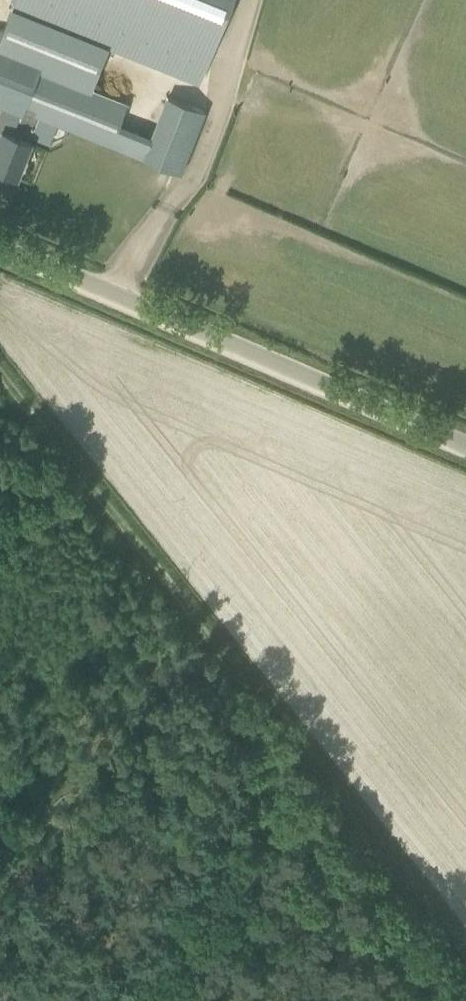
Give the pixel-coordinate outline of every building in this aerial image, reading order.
[(200,83),(232,0),(14,0),(11,8),(200,83)] [(124,102),(90,88),(98,69),(0,30),(0,105),(16,111),(8,132),(1,129),(0,132),(0,169),(16,175),(30,140),(27,138),(36,115),(107,144),(124,102)] [(181,171),(205,110),(166,95),(142,156),(181,171)]
